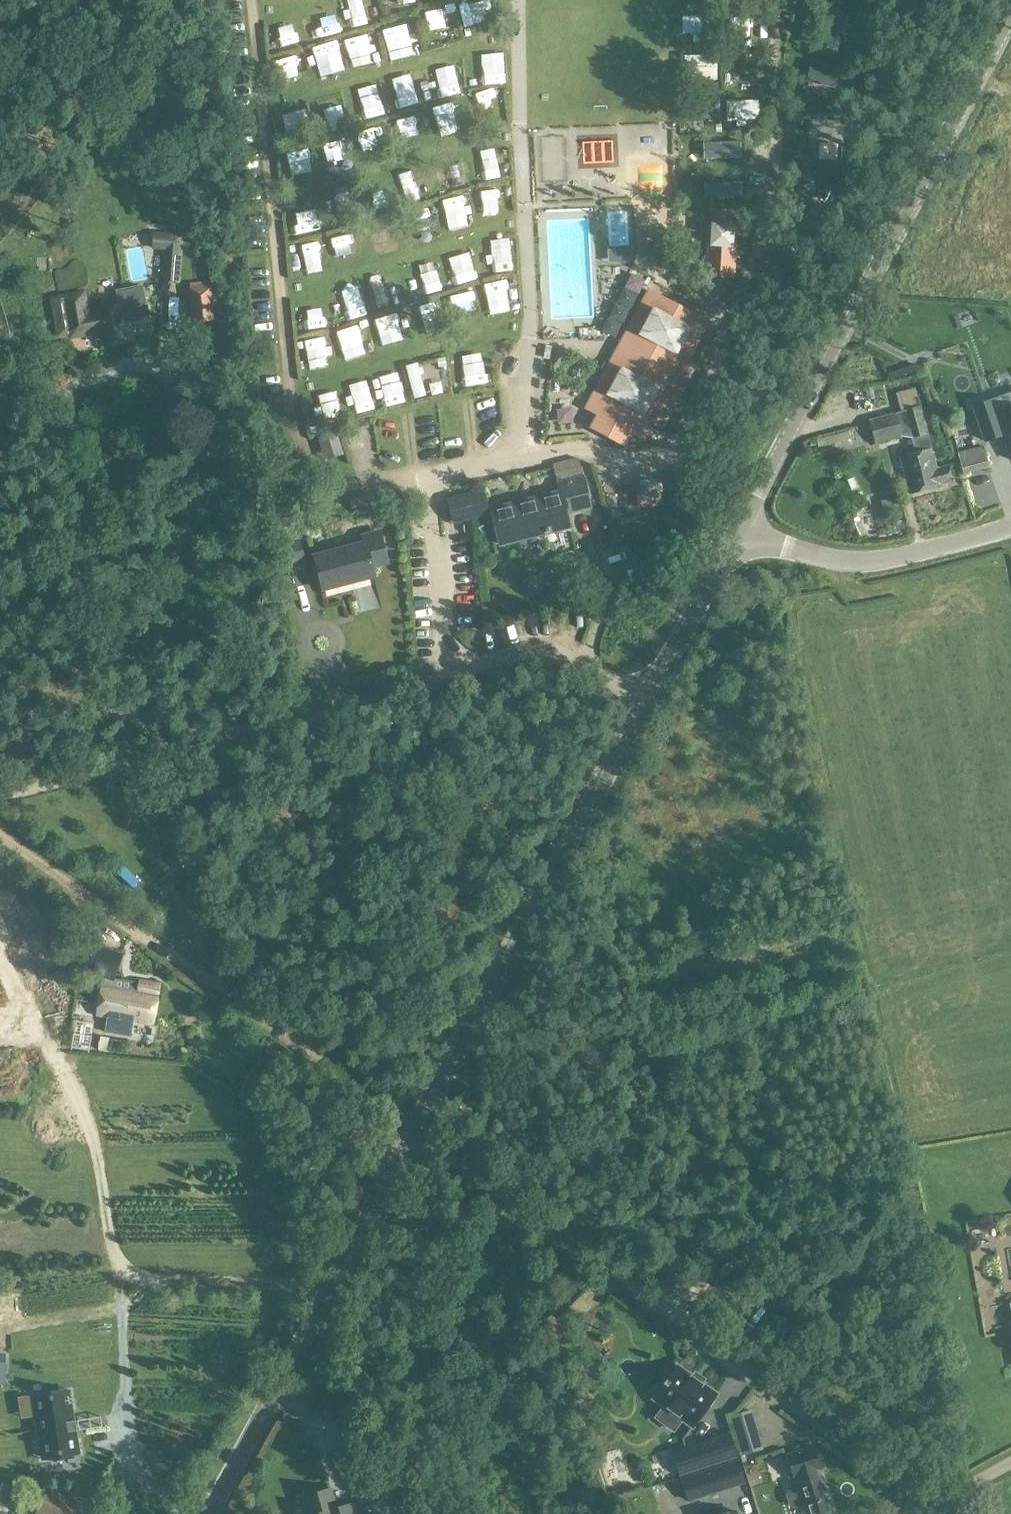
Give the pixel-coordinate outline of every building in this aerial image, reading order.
[(678,14),(720,14),(720,0),(677,0),(678,14)] [(720,14),(764,14),(763,2),(763,0),(720,0),(720,14)] [(783,2),(785,52),(896,77),(915,33),(818,0),(783,0),(783,2)] [(356,24),(350,3),(335,8),(342,29),(356,24)] [(427,32),(443,29),(440,7),(423,10),(427,32)] [(319,40),(340,36),(336,13),(314,18),(319,40)] [(720,14),(678,14),(679,55),(721,55),(720,14)] [(764,14),(720,14),(721,55),(722,72),(765,71),(764,14)] [(391,50),(409,47),(404,15),(386,18),(391,50)] [(362,33),(344,38),(351,66),(361,63),(370,96),(378,94),(362,33)] [(280,41),(280,52),(298,51),(298,40),(280,41)] [(896,77),(785,52),(786,108),(878,117),(896,77)] [(721,55),(679,55),(680,97),(722,96),(722,72),(721,55)] [(281,76),(295,75),(294,59),(280,60),(281,76)] [(444,64),(449,87),(458,86),(453,62),(444,64)] [(765,71),(722,72),(722,96),(723,132),(767,131),(765,71)] [(722,96),(680,97),(680,121),(680,133),(723,132),(722,96)] [(878,117),(786,108),(787,161),(856,168),(878,117)] [(723,132),(723,209),(764,209),(766,197),(767,185),(768,173),(767,131),(723,132)] [(680,133),(681,210),(723,209),(723,132),(680,133)] [(291,155),(294,179),(312,177),(309,153),(291,155)] [(771,247),(753,282),(796,304),(856,168),(787,161),(788,172),(787,185),(786,198),(784,211),(780,223),(776,235),(771,247)] [(738,213),(710,211),(710,215),(707,266),(735,268),(736,248),(738,213)] [(406,220),(411,237),(421,234),(416,217),(406,220)] [(366,228),(376,257),(398,249),(388,220),(366,228)] [(165,234),(161,283),(180,284),(184,235),(165,234)] [(309,245),(290,250),(298,284),(317,279),(309,245)] [(490,299),(510,290),(504,276),(484,285),(490,299)] [(213,285),(187,287),(189,324),(216,322),(213,285)] [(63,295),(50,298),(58,339),(70,336),(71,339),(104,333),(106,344),(124,341),(123,337),(152,332),(147,307),(146,307),(143,291),(142,286),(117,291),(118,296),(120,308),(113,309),(114,310),(89,315),(85,294),(63,298),(63,295)] [(361,317),(369,314),(360,288),(352,291),(361,317)] [(637,316),(587,408),(597,414),(589,428),(626,448),(634,434),(644,440),(694,347),(708,322),(650,291),(637,316)] [(319,310),(303,311),(305,337),(313,336),(312,322),(320,321),(319,310)] [(603,331),(581,332),(581,345),(604,344),(603,331)] [(418,365),(407,368),(416,399),(426,396),(418,365)] [(461,379),(463,389),(491,383),(489,373),(461,379)] [(1010,457),(1010,412),(1007,413),(1002,398),(974,407),(986,442),(1004,436),(1010,457)] [(910,494),(941,486),(941,485),(953,482),(949,467),(937,470),(932,450),(932,449),(921,407),(919,408),(918,401),(903,405),(905,411),(897,413),(869,420),(875,445),(903,438),(902,431),(908,430),(910,439),(916,439),(919,453),(901,458),(910,494)] [(974,422),(960,427),(966,445),(980,440),(974,422)] [(984,447),(958,454),(964,474),(989,468),(984,447)] [(553,466),(558,484),(583,478),(580,466),(578,460),(553,466)] [(560,493),(491,510),(500,546),(571,528),(567,513),(590,507),(583,478),(558,484),(560,493)] [(637,485),(639,507),(663,505),(661,483),(637,485)] [(452,499),(459,523),(490,515),(484,490),(452,499)] [(375,577),(372,567),(388,563),(380,532),(364,537),(365,544),(315,557),(323,589),(375,577)] [(288,575),(306,571),(302,553),(284,556),(288,575)] [(104,984),(99,1012),(110,1014),(107,1030),(130,1034),(133,1019),(154,1023),(161,984),(142,981),(140,991),(124,988),(126,979),(116,977),(106,976),(105,984),(104,984)] [(93,1026),(79,1023),(75,1023),(71,1050),(83,1052),(89,1053),(93,1026)] [(667,1357),(659,1369),(669,1377),(678,1364),(667,1357)] [(663,1384),(664,1385),(654,1399),(693,1427),(716,1395),(677,1367),(667,1381),(666,1381),(663,1384)] [(72,1395),(38,1399),(41,1415),(38,1416),(44,1459),(80,1455),(72,1395)] [(736,1459),(729,1435),(673,1452),(680,1476),(736,1459)] [(759,1440),(740,1446),(742,1455),(762,1450),(759,1440)] [(814,1448),(787,1456),(798,1490),(789,1493),(787,1496),(790,1505),(794,1507),(802,1504),(803,1507),(808,1505),(810,1513),(825,1513),(829,1513),(825,1500),(830,1498),(814,1448)] [(737,1462),(681,1480),(688,1501),(744,1483),(737,1462)] [(38,1513),(79,1513),(82,1508),(49,1491),(38,1513)] [(366,1501),(336,1509),(332,1494),(305,1502),(309,1513),(369,1513),(366,1501)]
